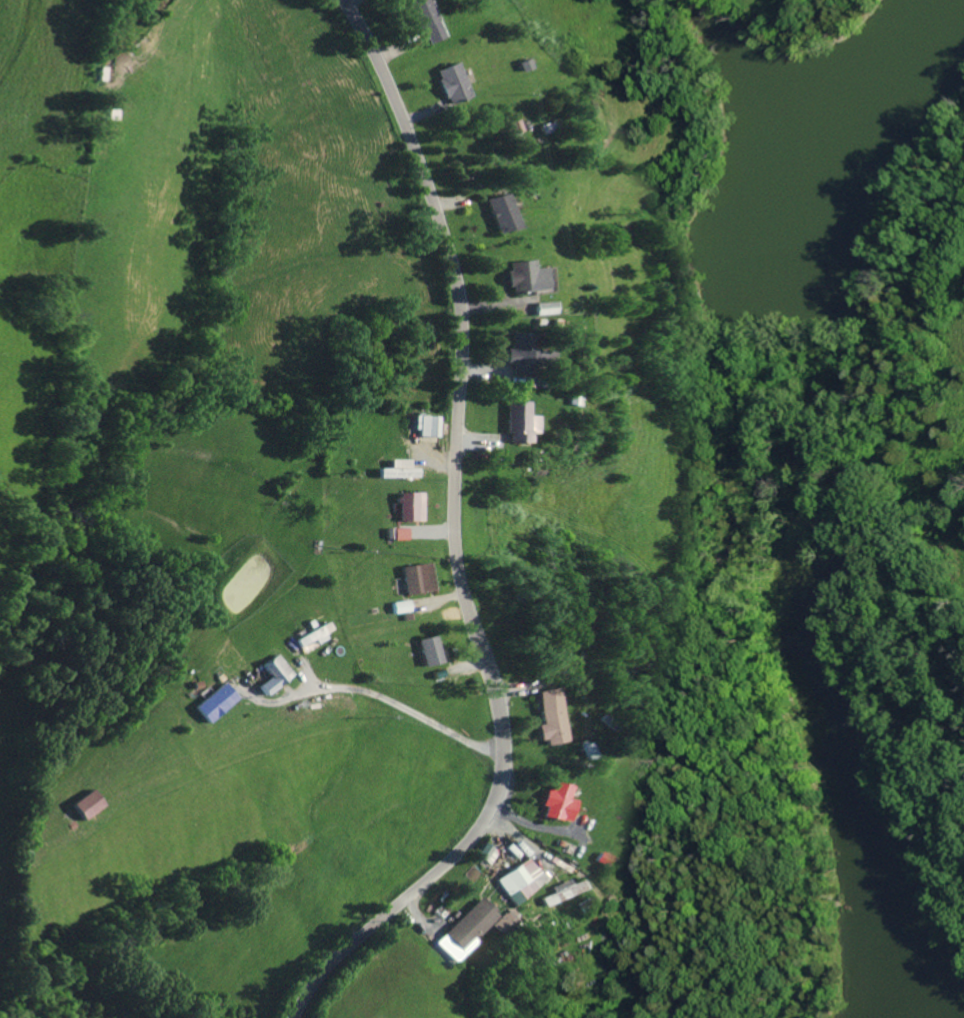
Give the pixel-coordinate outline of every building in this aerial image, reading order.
[(428,44),(446,37),(431,0),(411,0),(410,0),(428,44)] [(439,70),(452,104),(474,96),(461,62),(439,70)] [(489,197),(496,232),(516,228),(508,193),(489,197)] [(504,262),(509,293),(542,288),(538,266),(528,267),(526,258),(504,262)] [(532,314),(550,313),(549,301),(531,302),(532,314)] [(532,333),(511,332),(511,349),(507,348),(507,363),(513,363),(512,374),(535,375),(536,363),(551,364),(551,351),(532,351),(532,333)] [(537,432),(537,415),(529,415),(529,401),(508,401),(507,442),(530,442),(530,432),(537,432)] [(443,436),(444,415),(422,414),(421,435),(443,436)] [(415,458),(395,459),(395,467),(383,468),(384,478),(423,477),(423,467),(415,468),(415,458)] [(426,492),(403,492),(402,520),(425,521),(426,492)] [(409,527),(397,529),(398,539),(410,538),(409,527)] [(408,593),(436,588),(431,560),(403,565),(408,593)] [(412,611),(411,599),(395,600),(396,612),(412,611)] [(335,627),(332,620),(299,637),(303,645),(318,638),(320,642),(330,636),(328,631),(335,627)] [(420,638),(427,665),(444,660),(437,633),(420,638)] [(260,684),(267,694),(296,674),(281,652),(265,664),(273,675),(260,684)] [(197,705),(211,722),(240,697),(226,680),(197,705)] [(563,739),(549,685),(530,690),(544,744),(563,739)] [(542,814),(567,821),(573,798),(565,796),(568,784),(552,780),(550,788),(544,787),(540,804),(545,805),(542,814)] [(88,819),(108,803),(95,787),(75,803),(88,819)] [(490,861),(497,847),(485,841),(478,855),(490,861)] [(498,878),(516,903),(548,880),(531,855),(498,878)] [(588,888),(584,878),(573,882),(572,878),(553,885),(555,891),(543,896),(546,904),(588,888)] [(453,960),(501,914),(483,895),(434,941),(453,960)] [(492,925),(502,934),(521,915),(510,905),(492,925)]
